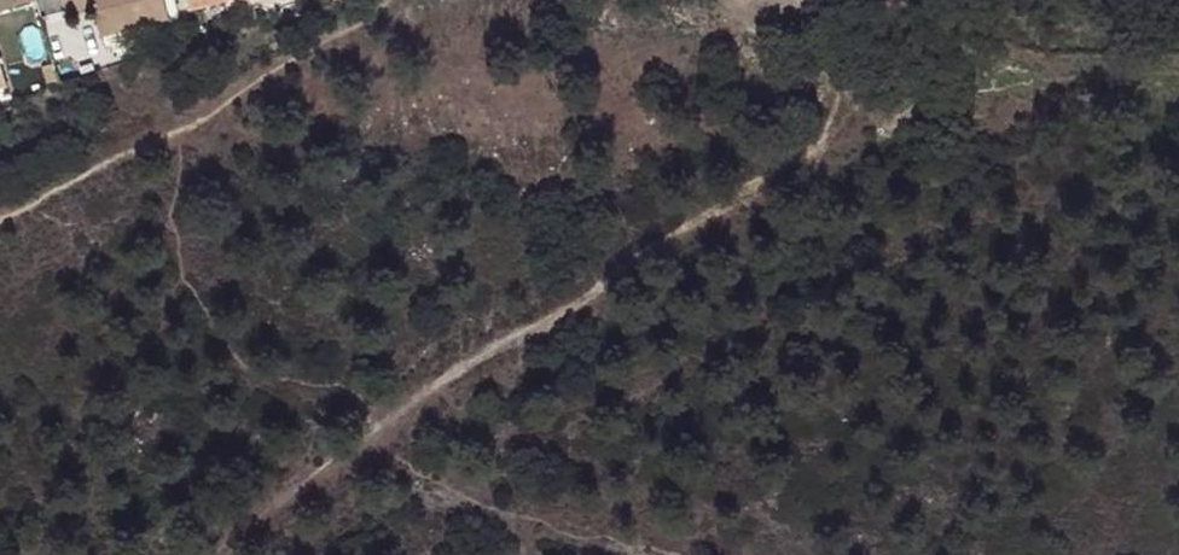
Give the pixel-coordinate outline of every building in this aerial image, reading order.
[(174,0),(79,0),(82,12),(104,7),(108,25),(176,7),(174,0)] [(19,78),(6,30),(0,31),(0,84),(19,78)]
